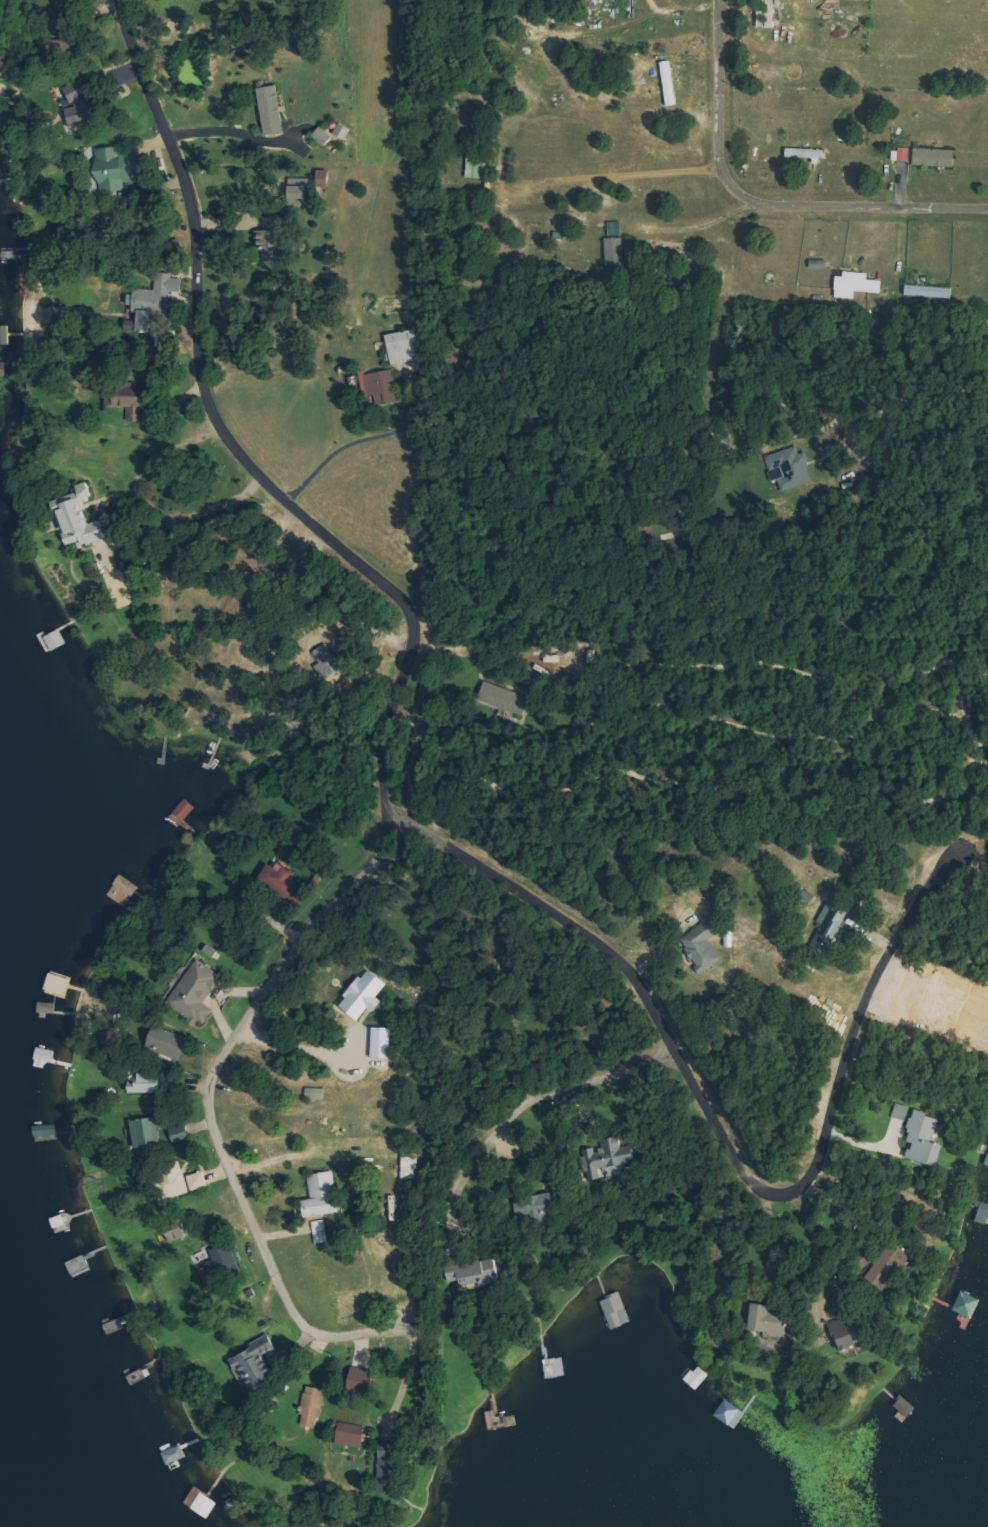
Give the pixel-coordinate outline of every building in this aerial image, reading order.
[(775,28),(776,0),(760,0),(759,27),(775,28)] [(665,62),(668,106),(678,105),(675,61),(665,62)] [(100,119),(87,80),(67,86),(74,107),(68,109),(75,128),(100,119)] [(267,135),(287,132),(280,85),(260,88),(267,135)] [(335,134),(347,140),(353,129),(341,123),(335,134)] [(315,135),(326,146),(334,137),(323,126),(315,135)] [(125,183),(139,181),(139,175),(148,174),(146,153),(122,155),(121,146),(97,149),(102,193),(126,190),(125,183)] [(910,161),(910,148),(900,147),(900,160),(910,161)] [(787,157),(816,158),(816,159),(829,159),(829,149),(787,148),(787,157)] [(957,167),(958,149),(916,148),(915,166),(957,167)] [(331,170),(320,170),(319,187),(330,187),(331,170)] [(303,186),(292,185),(292,205),(308,206),(309,178),(304,178),(303,186)] [(257,251),(265,251),(265,259),(285,258),(283,217),(266,218),(266,229),(256,230),(257,251)] [(606,238),(607,266),(630,266),(629,239),(623,239),(623,222),(610,222),(610,238),(606,238)] [(830,268),(829,260),(812,260),(812,268),(830,268)] [(152,331),(153,313),(167,314),(168,304),(182,305),(183,278),(173,278),(173,273),(156,272),(155,292),(129,290),(128,305),(135,305),(134,321),(126,320),(126,330),(152,331)] [(884,293),(885,280),(871,280),(871,274),(839,272),(838,298),(858,300),(858,291),(884,293)] [(907,296),(954,298),(954,287),(907,285),(907,296)] [(393,365),(421,359),(415,329),(387,335),(393,365)] [(377,405),(399,402),(395,370),(367,374),(370,397),(376,396),(377,405)] [(146,422),(146,396),(109,396),(108,407),(129,407),(128,421),(146,422)] [(783,492),(816,481),(807,452),(801,454),(798,446),(766,456),(774,482),(779,480),(783,492)] [(60,499),(71,544),(83,541),(84,545),(107,539),(103,520),(90,523),(85,503),(94,501),(90,483),(79,485),(81,494),(60,499)] [(328,679),(345,669),(330,643),(312,654),(328,679)] [(531,696),(487,681),(480,701),(525,716),(531,696)] [(297,870),(269,861),(262,883),(300,896),(304,885),(293,881),(297,870)] [(820,921),(824,924),(814,944),(831,953),(852,913),(831,901),(820,921)] [(725,957),(711,940),(720,933),(710,920),(682,943),(706,972),(725,957)] [(199,955),(224,973),(206,1002),(217,1011),(211,1019),(206,1027),(199,1029),(164,1005),(199,955)] [(353,982),(371,966),(393,985),(382,999),(387,1004),(377,1014),(369,1011),(362,1024),(342,1008),(350,998),(346,993),(353,982)] [(154,1023),(190,1036),(182,1059),(146,1046),(154,1023)] [(375,1057),(394,1058),(395,1027),(376,1027),(375,1057)] [(164,1093),(164,1074),(139,1073),(139,1083),(132,1083),(131,1092),(164,1093)] [(327,1098),(327,1088),(308,1087),(307,1098),(327,1098)] [(909,1106),(896,1103),(893,1117),(907,1120),(909,1106)] [(940,1117),(913,1110),(905,1142),(911,1144),(908,1157),(940,1165),(945,1145),(933,1142),(940,1117)] [(136,1149),(161,1145),(156,1116),(131,1120),(136,1149)] [(641,1163),(638,1145),(627,1147),(625,1136),(602,1139),(604,1149),(596,1150),(596,1148),(582,1150),(587,1182),(621,1176),(620,1167),(641,1163)] [(418,1179),(418,1157),(404,1156),(403,1178),(418,1179)] [(211,1186),(206,1170),(189,1175),(195,1191),(211,1186)] [(310,1175),(313,1199),(306,1199),(309,1217),(342,1212),(336,1171),(310,1175)] [(559,1224),(556,1194),(518,1197),(520,1220),(532,1219),(533,1226),(559,1224)] [(173,1228),(176,1239),(191,1236),(189,1225),(173,1228)] [(205,1252),(214,1277),(239,1268),(231,1243),(205,1252)] [(504,1284),(503,1262),(452,1265),(454,1282),(464,1281),(465,1287),(504,1284)] [(957,1310),(977,1317),(984,1298),(964,1290),(957,1310)] [(633,1322),(622,1293),(602,1300),(613,1329),(633,1322)] [(790,1307),(755,1304),(752,1331),(787,1334),(790,1307)] [(832,1324),(842,1351),(873,1339),(863,1313),(832,1324)] [(252,1391),(276,1379),(272,1370),(288,1362),(283,1352),(285,1351),(277,1335),(235,1355),(252,1391)] [(374,1392),(377,1371),(355,1368),(352,1389),(374,1392)] [(303,1426),(321,1427),(325,1388),(306,1386),(303,1426)] [(744,1410),(727,1398),(715,1415),(733,1427),(744,1410)] [(364,1449),(368,1435),(342,1429),(339,1442),(364,1449)] [(401,1450),(381,1450),(380,1493),(401,1493),(401,1450)]
